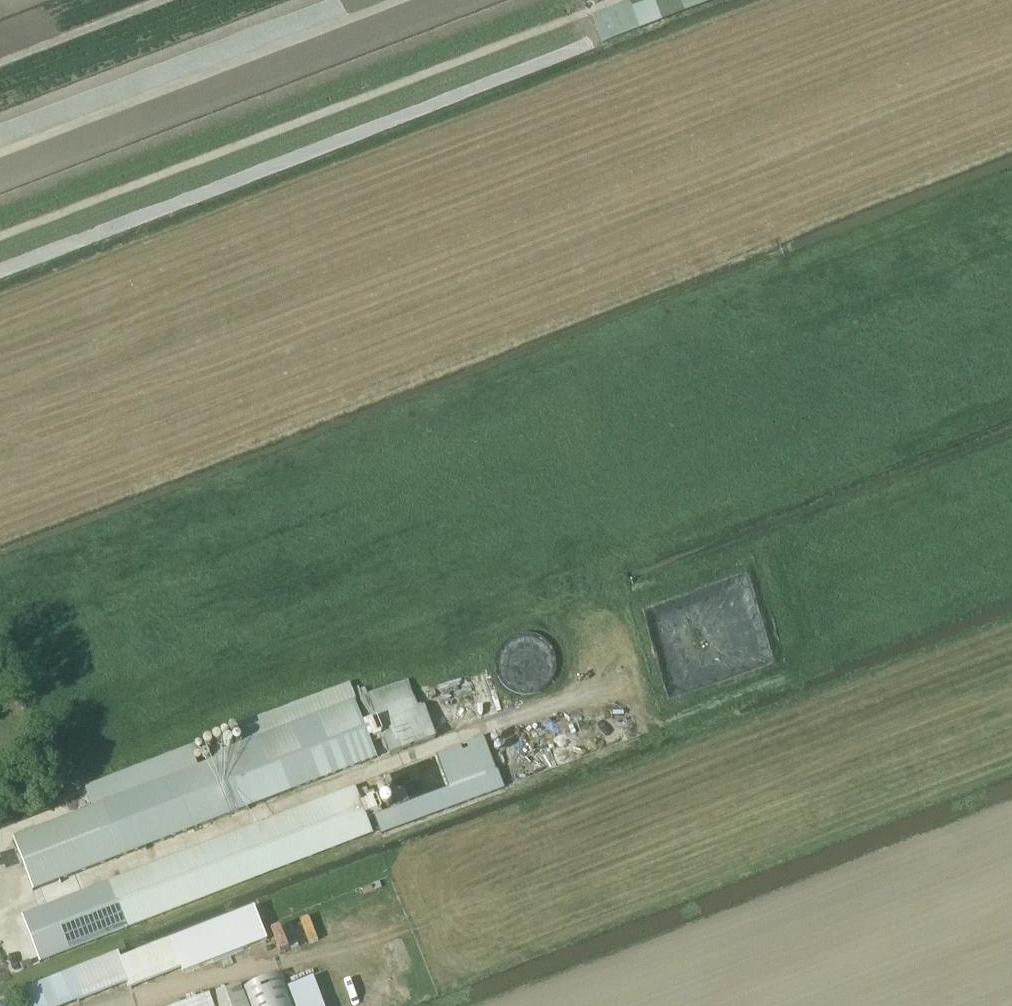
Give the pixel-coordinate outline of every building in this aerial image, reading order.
[(603,46),(662,23),(653,0),(636,0),(592,17),(603,46)] [(357,699),(356,700),(357,703),(371,741),(383,736),(391,756),(437,739),(422,700),(416,703),(407,680),(380,690),(371,694),(357,699)] [(351,684),(239,726),(245,743),(270,733),(271,734),(322,714),(338,707),(339,708),(342,707),(343,709),(357,703),(356,700),(351,684)] [(93,808),(14,839),(35,891),(246,808),(292,791),(315,783),(354,768),(378,759),(371,741),(357,703),(343,709),(342,707),(339,708),(338,707),(322,714),(271,734),(270,733),(245,743),(244,743),(225,750),(227,756),(226,756),(200,766),(193,746),(86,787),(93,808)] [(384,812),(384,813),(376,816),(382,834),(442,812),(442,811),(505,788),(498,769),(496,770),(485,738),(438,755),(450,789),(384,812)] [(148,923),(374,835),(373,831),(369,820),(367,816),(379,812),(375,802),(374,800),(363,805),(356,787),(131,872),(23,916),(41,964),(148,923)] [(255,909),(123,960),(130,982),(129,983),(132,990),(183,970),(184,973),(267,941),(255,909)] [(19,992),(24,1005),(69,1005),(129,983),(130,982),(123,960),(119,952),(19,992)] [(245,989),(251,1005),(294,1005),(283,975),(245,989)] [(288,987),(295,1005),(324,1005),(314,977),(288,987)] [(242,985),(184,1005),(250,1005),(242,985)]
